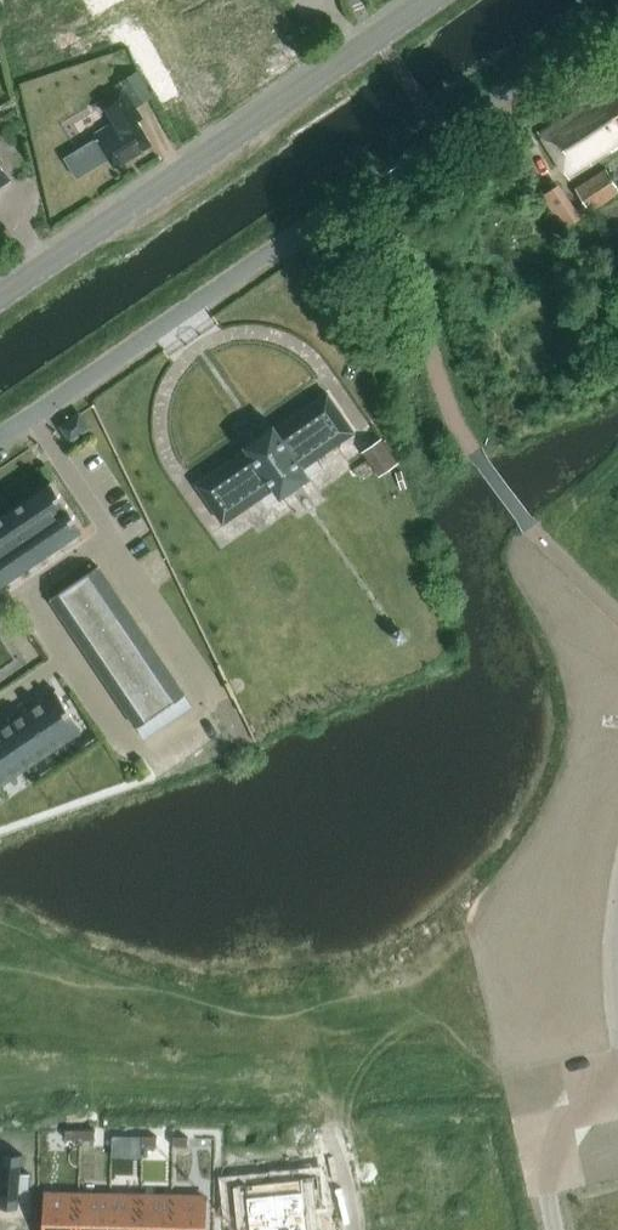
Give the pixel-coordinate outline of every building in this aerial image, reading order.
[(289,51),(270,25),(272,24),(255,0),(193,0),(213,29),(201,38),(222,68),(234,59),(248,80),(289,51)] [(141,118),(135,107),(148,99),(145,93),(134,75),(133,76),(121,84),(123,88),(99,102),(112,125),(95,135),(97,138),(64,157),(77,179),(110,160),(114,167),(150,145),(136,121),(141,118)] [(568,179),(617,148),(617,95),(605,103),(598,93),(537,133),(568,179)] [(9,180),(0,167),(0,186),(9,180)] [(590,213),(617,194),(617,190),(604,169),(574,189),(590,213)] [(567,201),(556,185),(542,195),(553,211),(567,201)] [(327,395),(276,430),(273,426),(244,446),(247,450),(196,486),(223,524),(261,497),(267,505),(280,497),(309,477),(308,477),(321,468),(315,460),(354,433),(327,395)] [(89,427),(79,414),(60,427),(70,441),(89,427)] [(380,439),(361,452),(379,476),(397,463),(380,439)] [(30,495),(63,544),(84,529),(51,481),(30,495)] [(9,510),(42,558),(63,544),(30,495),(9,510)] [(9,510),(0,516),(0,543),(20,572),(42,558),(9,510)] [(20,572),(0,543),(0,586),(20,572)] [(51,599),(135,726),(183,694),(99,567),(51,599)] [(57,689),(28,709),(55,749),(84,730),(57,689)] [(28,709),(0,728),(0,729),(27,768),(55,749),(28,709)] [(27,768),(0,729),(0,786),(27,768)] [(80,1130),(65,1130),(65,1140),(80,1140),(80,1130)] [(95,1131),(80,1130),(80,1140),(94,1140),(95,1131)] [(156,1136),(142,1136),(141,1146),(156,1146),(156,1136)] [(187,1137),(173,1137),(173,1147),(187,1147),(187,1137)] [(0,1194),(0,1207),(1,1207),(1,1205),(16,1206),(16,1208),(18,1208),(19,1189),(29,1189),(30,1174),(20,1173),(22,1154),(20,1154),(20,1159),(4,1158),(5,1153),(3,1153),(0,1194)] [(483,1154),(473,1156),(477,1171),(487,1168),(483,1154)] [(487,1168),(477,1171),(481,1185),(491,1182),(487,1168)] [(269,1194),(273,1229),(302,1229),(301,1215),(300,1210),(315,1209),(312,1178),(296,1179),(298,1191),(269,1194)] [(224,1187),(227,1218),(242,1216),(243,1221),(244,1229),(273,1229),(269,1194),(241,1197),(240,1185),(224,1187)] [(45,1229),(78,1229),(79,1195),(46,1194),(45,1229)] [(78,1229),(109,1229),(110,1195),(79,1195),(78,1229)] [(109,1229),(140,1229),(141,1196),(110,1195),(109,1229)] [(140,1229),(171,1229),(172,1196),(141,1196),(140,1229)] [(171,1229),(204,1229),(204,1197),(172,1196),(171,1229)] [(497,1204),(487,1207),(491,1221),(501,1219),(497,1204)] [(491,1221),(493,1229),(504,1229),(501,1219),(491,1221)]
